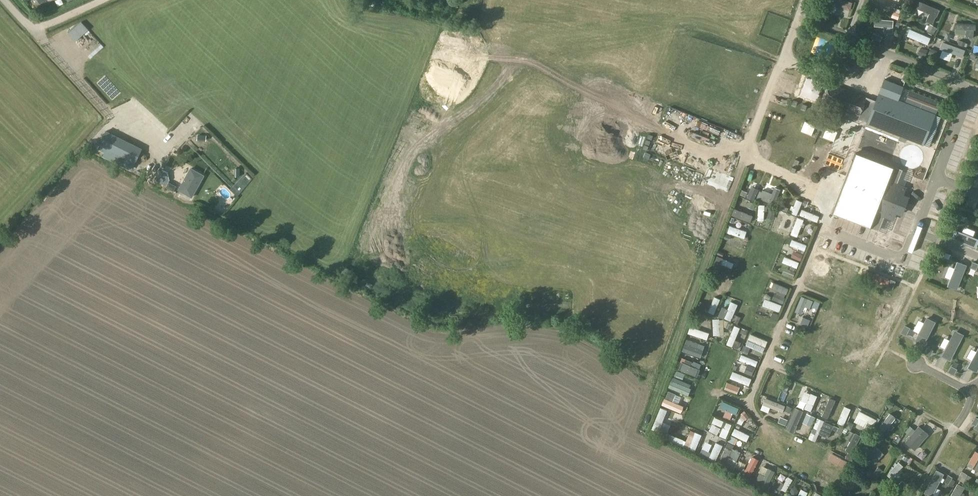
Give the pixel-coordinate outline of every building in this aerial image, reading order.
[(940,10),(920,2),(917,9),(930,14),(927,21),(934,24),(940,10)] [(60,6),(54,8),(56,14),(62,12),(60,6)] [(840,17),(840,12),(851,13),(852,7),(833,6),(832,16),(837,16),(837,17),(840,17)] [(894,21),(875,19),(874,25),(885,26),(884,32),(893,33),(894,21)] [(973,38),(974,30),(975,30),(975,24),(956,23),(955,33),(966,34),(966,37),(973,38)] [(906,35),(928,45),(931,38),(910,29),(906,35)] [(79,30),(63,42),(67,47),(83,35),(79,30)] [(943,43),(941,49),(962,56),(964,50),(943,43)] [(942,51),(940,56),(958,63),(960,57),(942,51)] [(742,85),(744,81),(729,77),(728,82),(742,85)] [(934,114),(898,100),(903,86),(885,79),(868,122),(901,135),(899,139),(905,142),(907,138),(922,144),(934,114)] [(831,83),(824,102),(859,115),(867,97),(831,83)] [(799,124),(796,137),(805,139),(808,126),(799,124)] [(771,153),(781,130),(775,127),(765,150),(771,153)] [(142,149),(106,131),(99,144),(135,163),(142,149)] [(905,146),(902,154),(925,163),(928,156),(905,146)] [(816,148),(813,159),(834,164),(837,153),(816,148)] [(902,166),(856,149),(841,185),(888,203),(902,166)] [(762,176),(764,168),(771,170),(774,162),(762,158),(756,174),(762,176)] [(203,174),(191,167),(180,189),(193,195),(203,174)] [(750,185),(747,193),(749,194),(747,198),(754,201),(761,184),(755,182),(753,186),(750,185)] [(774,205),(780,191),(774,189),(772,194),(762,190),(762,192),(760,191),(757,199),(761,200),(761,199),(774,205)] [(797,200),(791,213),(796,215),(802,202),(797,200)] [(903,224),(907,206),(891,203),(887,218),(897,220),(897,223),(903,224)] [(762,205),(757,218),(763,220),(768,207),(762,205)] [(819,216),(802,209),(800,215),(816,221),(819,216)] [(734,210),(732,215),(749,222),(751,216),(734,210)] [(798,218),(791,234),(797,237),(801,226),(803,227),(805,224),(802,223),(804,220),(798,218)] [(860,232),(893,240),(896,227),(859,219),(858,224),(851,222),(850,227),(834,223),(831,235),(857,242),(860,232)] [(739,235),(745,237),(747,232),(745,231),(745,229),(741,228),(741,230),(729,227),(727,234),(738,237),(739,235)] [(952,239),(975,248),(977,242),(977,239),(955,230),(952,239)] [(806,245),(792,239),(789,245),(804,251),(806,245)] [(720,264),(723,259),(717,256),(712,268),(729,276),(732,269),(720,264)] [(869,265),(870,260),(850,256),(849,261),(869,265)] [(799,262),(784,257),(782,262),(796,268),(799,262)] [(967,265),(957,261),(948,286),(957,290),(967,265)] [(788,280),(794,283),(799,271),(778,262),(775,268),(790,275),(788,280)] [(847,286),(853,287),(857,273),(851,272),(847,286)] [(872,290),(877,275),(869,272),(864,287),(872,290)] [(894,291),(895,281),(884,281),(884,299),(888,299),(889,290),(894,291)] [(773,282),(771,288),(786,295),(788,289),(773,282)] [(909,302),(911,288),(901,286),(899,301),(909,302)] [(786,303),(788,297),(772,292),(770,298),(786,303)] [(810,308),(813,301),(802,296),(795,312),(801,314),(805,306),(810,308)] [(715,297),(708,311),(714,313),(720,299),(715,297)] [(779,312),(781,305),(764,299),(762,306),(779,312)] [(722,310),(720,315),(726,317),(725,318),(730,320),(737,306),(732,303),(728,313),(722,310)] [(929,303),(925,311),(931,313),(934,305),(929,303)] [(766,333),(770,316),(763,315),(758,331),(766,333)] [(965,335),(970,338),(977,325),(977,317),(976,316),(965,335)] [(907,317),(902,325),(910,329),(914,321),(907,317)] [(935,322),(926,317),(918,334),(927,338),(935,322)] [(719,319),(713,319),(713,335),(720,335),(719,330),(723,330),(723,326),(719,326),(719,319)] [(697,329),(698,326),(693,325),(692,328),(690,327),(688,334),(707,340),(709,333),(697,329)] [(739,328),(734,326),(726,345),(732,347),(739,328)] [(900,335),(914,342),(917,338),(903,330),(900,335)] [(955,330),(941,356),(950,361),(964,335),(955,330)] [(751,334),(746,345),(762,352),(767,342),(751,334)] [(919,355),(925,360),(939,343),(933,338),(919,355)] [(696,348),(697,344),(686,340),(682,351),(700,357),(702,351),(696,348)] [(879,340),(877,357),(883,358),(886,341),(879,340)] [(877,350),(879,342),(873,341),(870,348),(877,350)] [(906,344),(903,348),(909,353),(912,349),(906,344)] [(968,368),(977,372),(977,370),(977,348),(968,368)] [(754,366),(756,361),(740,355),(738,360),(743,362),(742,365),(747,366),(748,364),(754,366)] [(681,362),(678,369),(697,377),(700,370),(692,367),(694,363),(682,358),(680,361),(681,362)] [(884,378),(890,366),(885,364),(879,375),(884,378)] [(733,372),(730,378),(749,386),(751,379),(733,372)] [(671,380),(668,387),(688,395),(691,389),(678,383),(679,380),(676,379),(675,382),(671,380)] [(873,391),(890,397),(892,391),(875,385),(873,391)] [(672,402),(676,394),(669,391),(666,398),(665,398),(662,405),(681,412),(683,406),(672,402)] [(811,412),(818,395),(812,393),(807,404),(805,403),(803,407),(805,408),(805,409),(811,412)] [(932,412),(939,399),(933,396),(927,410),(932,412)] [(766,398),(763,404),(782,412),(785,406),(766,398)] [(828,419),(835,401),(830,398),(827,404),(824,403),(822,407),(825,409),(822,416),(828,419)] [(863,406),(883,416),(886,409),(866,400),(863,406)] [(739,409),(722,401),(720,408),(736,415),(739,409)] [(763,412),(783,421),(785,415),(766,406),(763,412)] [(844,425),(851,409),(846,407),(843,414),(839,412),(835,421),(844,425)] [(661,408),(652,429),(659,431),(667,410),(661,408)] [(788,424),(786,429),(793,432),(802,411),(795,408),(795,409),(788,424)] [(860,411),(857,416),(868,422),(866,425),(870,427),(872,424),(874,425),(876,420),(860,411)] [(896,417),(890,413),(879,427),(885,431),(888,427),(891,430),(894,427),(890,424),(896,417)] [(732,425),(714,418),(711,424),(723,428),(719,436),(726,439),(732,425)] [(818,418),(809,438),(815,441),(824,421),(818,418)] [(906,442),(915,450),(928,434),(919,426),(906,442)] [(732,435),(747,442),(750,436),(735,428),(732,435)] [(861,435),(855,432),(854,433),(850,431),(846,438),(850,440),(845,450),(851,453),(861,435)] [(694,433),(687,449),(694,452),(701,436),(694,433)] [(723,446),(716,443),(709,459),(716,462),(723,446)] [(861,460),(865,464),(869,459),(874,464),(884,454),(874,445),(861,460)] [(736,461),(740,452),(732,449),(731,450),(726,447),(718,463),(724,465),(728,457),(736,461)] [(976,451),(968,465),(977,471),(977,452),(976,451)] [(950,452),(941,467),(947,470),(956,455),(950,452)] [(747,481),(758,460),(752,457),(746,470),(743,468),(740,475),(742,476),(741,478),(747,481)] [(891,478),(903,466),(899,462),(887,474),(891,478)] [(766,488),(775,471),(769,468),(765,476),(760,473),(755,483),(766,488)] [(928,495),(931,495),(939,480),(933,476),(923,494),(928,495)] [(785,491),(793,479),(788,477),(784,484),(782,482),(778,489),(780,490),(781,489),(785,491)] [(821,477),(816,483),(830,494),(835,487),(821,477)] [(964,494),(961,492),(965,487),(958,483),(951,495),(959,495),(963,495),(964,494)]
